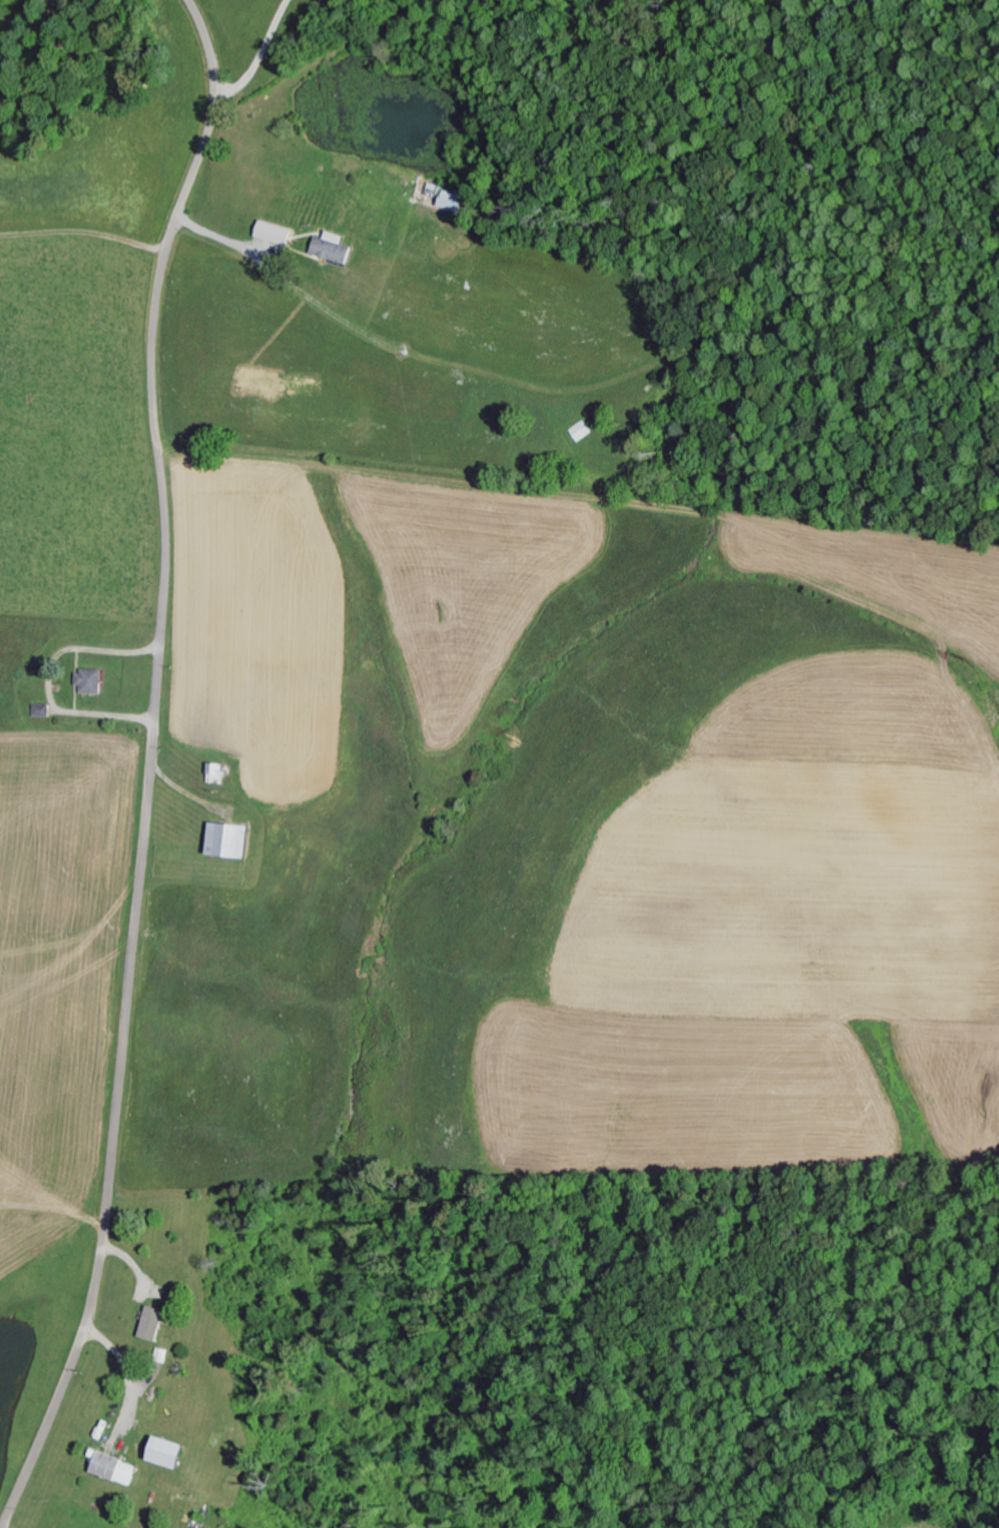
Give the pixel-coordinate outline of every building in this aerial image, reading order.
[(439,205),(461,212),(466,196),(444,189),(439,205)] [(258,236),(272,240),(269,251),(287,256),(295,229),(263,219),(258,236)] [(349,264),(355,246),(344,243),(347,235),(329,230),(327,237),(319,234),(313,253),(349,264)] [(580,442),(594,431),(585,419),(571,430),(580,442)] [(83,685),(83,693),(104,694),(105,670),(79,669),(78,685),(83,685)] [(35,715),(51,715),(51,703),(35,704),(35,715)] [(227,783),(228,763),(211,763),(211,783),(227,783)] [(253,858),(255,825),(214,823),(212,856),(253,858)] [(161,1341),(170,1310),(151,1305),(142,1336),(161,1341)] [(153,1459),(185,1469),(193,1444),(160,1434),(153,1459)] [(140,1465),(102,1450),(94,1471),(132,1486),(140,1465)]
